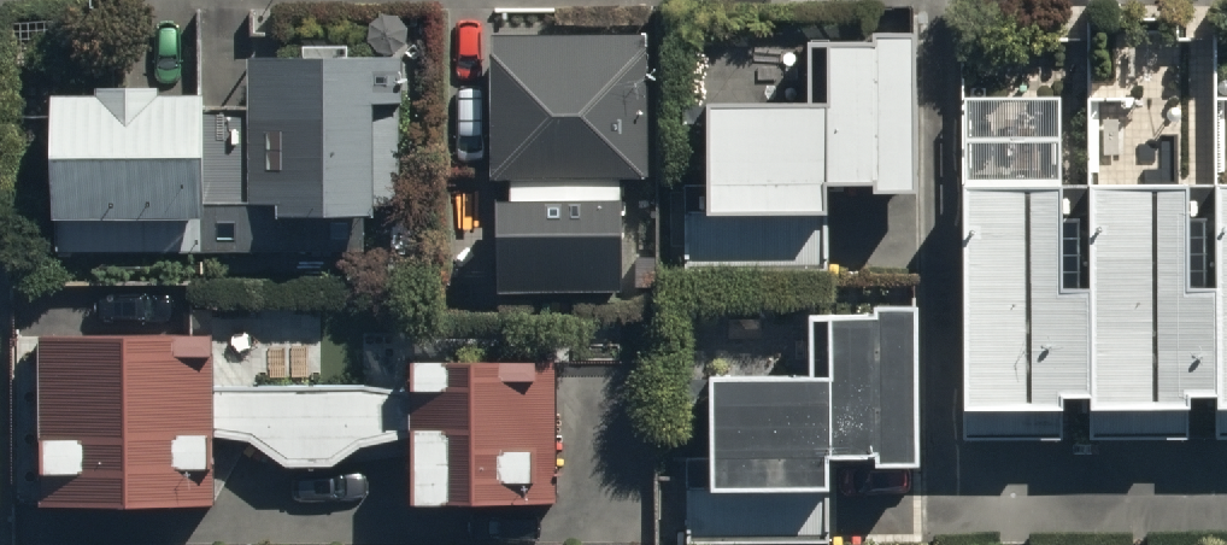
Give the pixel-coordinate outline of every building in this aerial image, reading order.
[(708,183),(708,211),(828,211),(828,178),(876,178),(876,192),(914,191),(913,32),(805,33),(806,101),(708,101),(708,183)] [(646,35),(495,36),(496,179),(511,178),(624,179),(647,178),(646,35)] [(403,55),(252,56),(251,107),(252,218),(364,217),(404,217),(403,55)] [(1226,442),(1226,180),(1068,180),(1068,91),(955,91),(955,442),(1226,442)] [(196,93),(49,94),(50,236),(196,235),(195,107),(196,93)] [(196,235),(50,236),(50,252),(364,250),(364,217),(252,218),(251,107),(195,107),(196,235)] [(624,179),(511,178),(510,200),(497,200),(496,287),(624,287),(624,179)] [(828,266),(828,211),(708,211),(708,183),(686,183),(686,266),(828,266)] [(708,374),(709,488),(829,487),(829,456),(877,456),(877,465),(916,464),(914,303),(809,304),(810,373),(708,374)] [(214,332),(39,331),(38,497),(213,498),(209,441),(209,379),(214,332)] [(567,352),(406,353),(406,379),(209,379),(209,441),(250,441),(284,466),(332,469),(359,448),(400,448),(400,514),(567,513),(567,352)] [(709,488),(690,485),(690,544),(827,544),(829,487),(709,488)]
